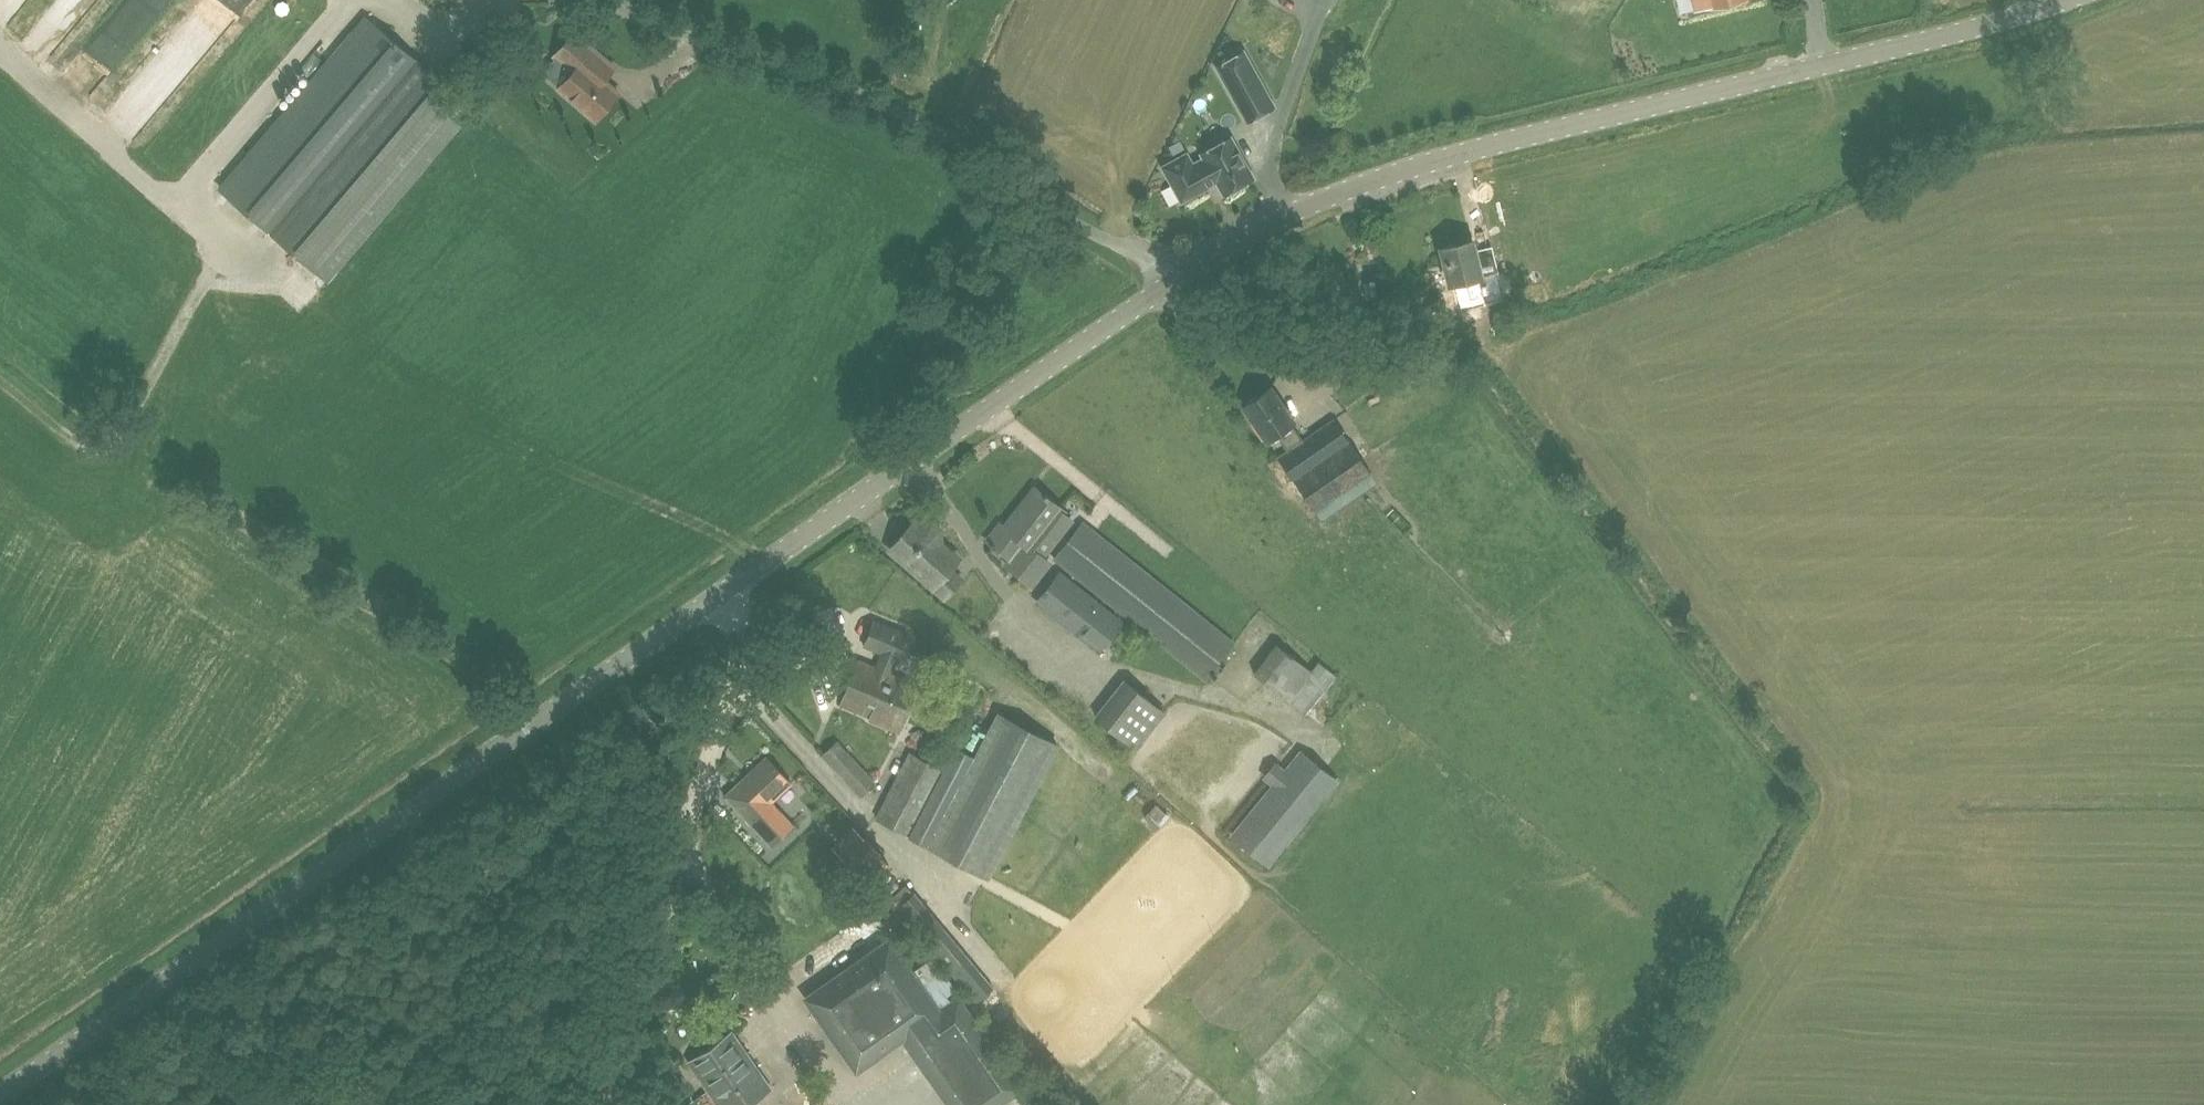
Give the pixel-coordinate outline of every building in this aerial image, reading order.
[(1694,11),(1712,7),(1712,8),(1742,0),(1692,0),(1694,11)] [(219,186),(263,225),(328,281),(475,109),(410,53),(365,14),(219,186)] [(617,69),(598,53),(575,33),(555,55),(574,71),(560,88),(597,120),(620,93),(606,81),(617,69)] [(1244,51),(1217,66),(1248,121),(1275,106),(1244,51)] [(1163,166),(1183,201),(1218,182),(1225,194),(1254,178),(1231,137),(1202,153),(1205,158),(1193,164),(1187,153),(1163,166)] [(1016,246),(1024,241),(1019,234),(1012,239),(1016,246)] [(1471,240),(1442,247),(1450,283),(1452,282),(1458,309),(1504,299),(1498,271),(1479,276),(1471,240)] [(1295,422),(1271,387),(1244,406),(1268,440),(1277,434),(1288,450),(1279,457),(1316,510),(1371,472),(1334,419),(1303,440),(1292,424),(1295,422)] [(1042,556),(1070,520),(1071,519),(1062,512),(1064,510),(1048,498),(1049,496),(1045,493),(1044,495),(1035,488),(1004,527),(1000,524),(988,540),(991,543),(990,545),(993,547),(994,546),(1011,559),(1007,565),(1031,584),(1049,562),(1042,556)] [(915,520),(890,549),(945,597),(960,580),(949,569),(958,558),(938,541),(940,539),(939,530),(933,524),(924,525),(922,527),(915,520)] [(1236,643),(1083,520),(1054,558),(1206,680),(1236,643)] [(1033,598),(1096,648),(1121,617),(1058,568),(1033,598)] [(881,652),(879,659),(895,666),(909,632),(876,619),(865,645),(881,652)] [(1312,670),(1277,643),(1255,672),(1306,713),(1337,675),(1319,661),(1312,670)] [(876,666),(859,659),(841,705),(870,717),(870,719),(900,731),(919,682),(893,672),(895,666),(879,659),(876,666)] [(1166,712),(1125,679),(1096,716),(1136,749),(1166,712)] [(1058,744),(998,713),(975,757),(954,745),(941,768),(911,752),(876,818),(987,877),(1058,744)] [(875,781),(837,740),(821,754),(859,796),(875,781)] [(1270,784),(1230,834),(1269,866),(1339,779),(1300,747),(1284,767),(1275,760),(1261,777),(1270,784)] [(747,783),(730,799),(773,846),(795,825),(773,801),(792,783),(768,756),(743,779),(747,783)] [(1170,816),(1157,803),(1145,815),(1158,828),(1170,816)] [(864,835),(841,858),(859,877),(883,854),(864,835)] [(992,987),(966,956),(914,891),(896,906),(948,970),(974,1002),(992,987)] [(901,1041),(945,1104),(1001,1104),(1025,1089),(972,1012),(959,994),(938,1008),(891,941),(841,974),(893,1047),(901,1041)] [(893,1047),(841,974),(807,998),(858,1071),(893,1047)] [(720,1104),(747,1104),(771,1088),(732,1032),(690,1061),(720,1104)]
